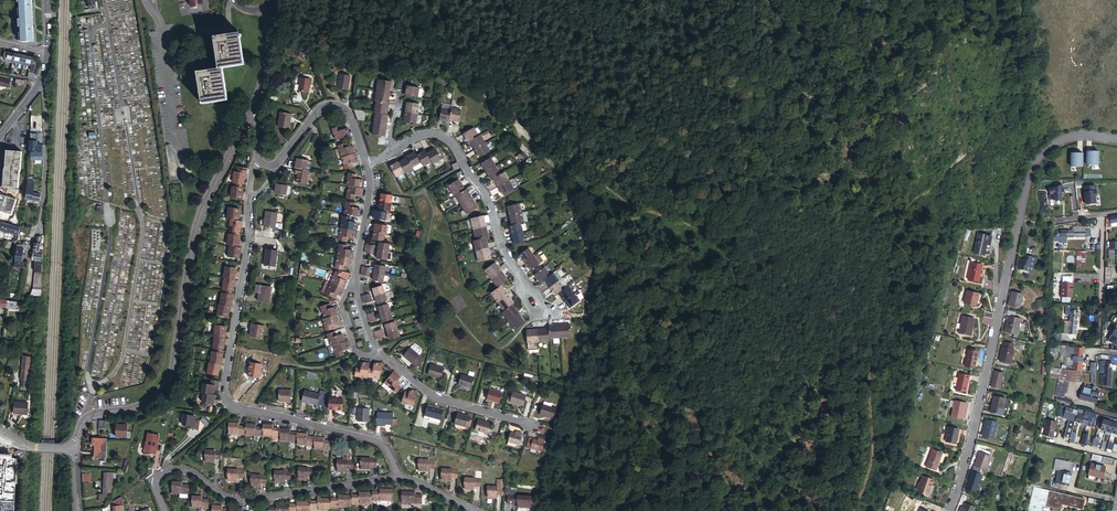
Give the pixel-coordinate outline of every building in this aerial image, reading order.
[(33,0),(22,0),(24,41),(35,41),(33,0)] [(240,31),(213,36),(219,68),(198,72),(205,104),(231,99),(224,67),(246,63),(240,35),(242,35),(242,32),(240,33),(240,31)] [(348,90),(351,76),(341,74),(338,88),(348,90)] [(309,93),(311,79),(301,77),(299,91),(309,93)] [(379,80),(377,90),(390,92),(391,82),(379,80)] [(408,85),(406,95),(418,97),(420,88),(408,85)] [(390,92),(377,90),(375,101),(377,102),(388,103),(390,92)] [(390,104),(388,103),(377,102),(375,112),(377,113),(388,115),(390,104)] [(408,103),(406,112),(418,114),(420,105),(408,103)] [(449,122),(450,120),(451,110),(442,108),(440,120),(449,122)] [(461,110),(452,108),(451,110),(450,120),(459,122),(461,110)] [(353,111),(357,121),(365,122),(368,111),(353,109),(353,111)] [(418,114),(406,112),(404,121),(417,124),(418,114)] [(290,129),(292,115),(281,113),(278,128),(290,129)] [(389,115),(388,115),(377,113),(375,123),(387,125),(389,115)] [(387,125),(375,123),(373,134),(385,137),(387,125)] [(343,138),(350,136),(347,128),(341,130),(340,126),(332,129),(336,140),(343,138)] [(469,142),(470,141),(479,136),(474,128),(464,134),(469,142)] [(31,158),(44,158),(44,149),(37,149),(37,143),(37,134),(31,134),(30,149),(31,149),(31,158)] [(470,141),(475,149),(486,143),(481,135),(479,136),(470,141)] [(338,146),(342,157),(355,153),(353,146),(347,147),(345,143),(338,146)] [(486,143),(475,149),(480,157),(490,151),(486,143)] [(19,170),(21,151),(6,149),(3,174),(4,174),(3,185),(18,187),(20,170),(19,170)] [(432,161),(433,164),(441,159),(435,149),(427,153),(432,161)] [(432,161),(427,153),(426,150),(417,155),(422,162),(424,166),(432,161)] [(1098,165),(1098,151),(1085,151),(1085,165),(1098,165)] [(413,167),(422,162),(417,155),(415,152),(407,157),(408,158),(413,167)] [(526,156),(522,152),(518,157),(521,160),(526,156)] [(1082,152),(1069,152),(1069,167),(1082,167),(1082,152)] [(355,153),(342,157),(346,169),(353,167),(352,163),(358,161),(355,153)] [(491,157),(482,163),(486,171),(496,165),(491,157)] [(414,169),(413,167),(408,158),(399,162),(405,172),(405,173),(414,169)] [(296,168),(306,169),(308,160),(298,159),(297,162),(296,168)] [(396,177),(405,172),(399,162),(399,161),(390,166),(396,177)] [(492,180),(494,178),(501,174),(496,165),(486,171),(492,180)] [(306,184),(309,170),(306,169),(296,168),(295,173),(298,174),(296,182),(306,184)] [(233,182),(234,182),(243,184),(245,184),(246,177),(247,177),(247,173),(235,171),(233,182)] [(494,178),(499,187),(509,181),(504,172),(501,174),(494,178)] [(347,185),(349,186),(361,188),(363,180),(356,179),(357,174),(349,173),(347,185)] [(455,196),(457,195),(465,190),(459,179),(449,185),(455,196)] [(26,198),(41,200),(41,194),(38,193),(34,193),(34,189),(35,181),(28,181),(26,198)] [(509,181),(499,187),(503,195),(514,189),(509,181)] [(287,185),(277,184),(276,192),(286,194),(287,189),(287,185)] [(243,187),(234,185),(233,185),(231,197),(243,199),(244,194),(243,194),(244,187),(243,187)] [(361,196),(363,188),(361,188),(349,186),(347,198),(354,199),(355,195),(361,196)] [(1052,200),(1062,200),(1062,186),(1049,186),(1049,195),(1052,195),(1052,200)] [(457,195),(462,205),(472,199),(467,189),(465,190),(457,195)] [(382,193),(380,201),(392,203),(393,195),(382,193)] [(472,199),(462,205),(467,214),(478,208),(472,199)] [(345,214),(359,216),(360,208),(354,207),(354,203),(347,201),(345,214)] [(392,203),(380,201),(379,209),(390,211),(392,203)] [(508,206),(510,216),(522,213),(520,203),(508,206)] [(228,218),(232,218),(240,220),(240,216),(239,216),(240,213),(241,208),(230,206),(228,218)] [(386,220),(387,212),(375,210),(373,218),(386,220)] [(275,229),(278,212),(267,211),(265,220),(266,220),(264,227),(275,229)] [(522,213),(510,216),(512,225),(521,223),(524,222),(522,213)] [(471,218),(474,229),(486,226),(484,215),(471,218)] [(1113,223),(1116,222),(1116,215),(1112,216),(1107,218),(1106,227),(1113,226),(1113,223)] [(343,216),(341,228),(355,230),(356,223),(349,221),(350,217),(343,216)] [(230,230),(231,230),(240,232),(241,232),(242,225),(243,225),(244,220),(240,220),(232,218),(230,230)] [(18,235),(20,227),(0,221),(0,229),(16,234),(18,235)] [(521,223),(512,225),(510,226),(513,235),(523,232),(521,223)] [(385,233),(386,233),(388,226),(375,224),(374,231),(385,233)] [(486,226),(474,229),(477,240),(486,238),(489,237),(486,226)] [(355,230),(341,228),(339,240),(346,241),(347,237),(353,238),(355,230)] [(384,241),(385,233),(374,231),(373,239),(384,241)] [(523,232),(513,235),(515,244),(525,242),(523,232)] [(239,235),(230,234),(229,233),(228,245),(230,245),(240,247),(240,242),(239,242),(240,235),(239,235)] [(990,246),(992,239),(979,236),(975,254),(985,256),(987,245),(990,246)] [(486,238),(477,240),(474,241),(477,251),(489,249),(486,238)] [(41,243),(35,242),(32,253),(39,253),(41,243)] [(380,242),(378,250),(388,252),(390,244),(380,242)] [(23,254),(24,244),(18,244),(15,259),(18,259),(22,259),(23,254)] [(339,244),(337,256),(351,259),(353,251),(346,250),(346,245),(339,244)] [(242,252),(243,247),(240,247),(230,245),(228,257),(240,259),(241,254),(241,252),(242,252)] [(520,254),(526,262),(534,256),(528,248),(520,254)] [(265,265),(276,267),(278,250),(267,249),(265,265)] [(489,249),(477,251),(479,262),(491,259),(489,249)] [(388,252),(378,250),(377,258),(387,259),(388,252)] [(534,256),(526,262),(531,270),(540,263),(542,262),(543,260),(538,253),(534,256)] [(1036,267),(1038,257),(1026,255),(1022,274),(1033,276),(1035,267),(1036,267)] [(351,259),(337,256),(335,268),(342,269),(343,265),(350,266),(351,259)] [(34,271),(41,272),(42,260),(35,260),(34,271)] [(485,269),(492,279),(502,271),(495,262),(485,269)] [(362,266),(362,270),(370,271),(374,272),(385,274),(386,266),(377,264),(377,263),(374,263),(373,267),(371,267),(371,268),(362,266)] [(980,282),(983,265),(973,264),(969,280),(980,282)] [(224,277),(225,277),(236,279),(237,276),(236,275),(237,268),(226,266),(224,277)] [(541,282),(544,279),(545,279),(550,275),(544,268),(535,275),(541,282)] [(33,285),(40,286),(41,272),(34,271),(33,285)] [(502,271),(492,279),(498,288),(501,285),(508,280),(502,271)] [(337,272),(331,283),(344,289),(348,281),(341,278),(343,275),(337,272)] [(385,274),(374,272),(373,280),(383,282),(385,274)] [(550,287),(559,281),(553,273),(550,275),(545,279),(544,279),(550,287)] [(1061,298),(1072,298),(1073,277),(1062,276),(1061,298)] [(223,289),(224,289),(233,290),(234,291),(235,286),(236,283),(236,284),(237,279),(236,279),(225,277),(223,289)] [(562,278),(559,281),(565,289),(565,288),(568,286),(562,278)] [(322,291),(326,294),(331,283),(327,281),(322,291)] [(559,281),(550,287),(556,295),(558,293),(559,293),(565,289),(559,281)] [(344,289),(331,283),(326,294),(333,297),(335,293),(337,294),(341,296),(344,289)] [(269,302),(271,286),(260,285),(256,284),(255,291),(259,292),(258,301),(269,302)] [(373,288),(375,295),(385,293),(383,285),(373,288)] [(501,285),(498,288),(491,293),(498,302),(508,294),(501,285)] [(565,288),(565,289),(559,293),(558,293),(564,301),(565,301),(574,293),(569,286),(565,288)] [(232,294),(223,292),(222,292),(220,303),(232,305),(233,306),(234,301),(233,301),(233,299),(234,294),(232,294)] [(973,310),(977,294),(966,292),(962,308),(973,310)] [(1020,308),(1023,294),(1012,292),(1011,299),(1012,299),(1010,306),(1020,308)] [(385,293),(375,295),(378,303),(387,300),(385,293)] [(580,301),(574,293),(565,301),(564,301),(570,308),(580,301)] [(508,294),(498,302),(504,310),(512,305),(514,303),(508,294)] [(19,306),(20,302),(8,300),(7,307),(9,307),(16,308),(17,305),(19,306)] [(220,303),(219,303),(217,314),(229,317),(230,311),(230,310),(231,310),(232,305),(220,303)] [(325,318),(337,315),(339,314),(337,306),(333,308),(331,308),(329,304),(321,307),(325,318)] [(379,307),(381,314),(390,311),(388,304),(379,307)] [(512,305),(504,310),(502,312),(509,321),(519,314),(512,305)] [(390,311),(381,314),(383,322),(393,319),(390,311)] [(993,319),(994,313),(985,311),(983,317),(993,319)] [(519,314),(509,321),(516,330),(525,322),(519,314)] [(325,318),(323,319),(327,330),(334,328),(333,324),(336,324),(340,323),(337,315),(325,318)] [(1018,335),(1022,319),(1009,316),(1008,321),(1009,321),(1008,328),(1007,327),(1006,332),(1018,335)] [(975,319),(963,317),(960,333),(970,335),(972,328),(973,328),(975,319)] [(993,319),(983,317),(982,324),(992,326),(993,319)] [(386,324),(388,332),(397,329),(395,321),(386,324)] [(214,335),(215,335),(226,337),(227,333),(226,332),(227,326),(216,324),(214,335)] [(263,338),(265,326),(252,324),(251,329),(250,336),(263,338)] [(560,325),(561,337),(571,336),(570,324),(560,325)] [(549,326),(549,328),(549,338),(561,337),(560,325),(549,326)] [(1109,339),(1116,344),(1116,325),(1109,339)] [(537,329),(538,342),(550,341),(549,338),(549,328),(537,329)] [(397,329),(388,332),(390,339),(400,337),(397,329)] [(528,342),(538,342),(537,329),(527,330),(528,342)] [(332,345),(333,345),(345,341),(343,333),(338,334),(336,331),(328,333),(332,345)] [(1053,332),(1053,341),(1061,341),(1061,333),(1053,332)] [(213,347),(214,347),(223,349),(224,349),(225,342),(226,342),(227,338),(226,337),(215,335),(213,347)] [(350,349),(347,341),(345,341),(333,345),(337,357),(346,354),(344,350),(350,349)] [(413,363),(415,361),(420,355),(419,355),(422,351),(415,345),(413,345),(411,348),(410,347),(404,355),(413,363)] [(1070,346),(1068,368),(1075,369),(1077,347),(1070,346)] [(1077,347),(1075,369),(1076,369),(1083,370),(1085,347),(1077,347)] [(1015,350),(1014,350),(1005,348),(1003,348),(1001,362),(1012,364),(1015,350)] [(977,367),(980,351),(970,349),(967,365),(977,367)] [(223,352),(213,350),(212,350),(210,362),(222,364),(223,364),(223,360),(222,359),(223,352)] [(30,359),(31,356),(24,355),(21,378),(22,378),(28,379),(30,364),(30,362),(30,359)] [(415,361),(413,363),(417,367),(424,359),(420,355),(415,361)] [(1111,384),(1114,361),(1106,360),(1105,372),(1103,372),(1102,383),(1111,384)] [(222,364),(210,362),(209,362),(208,373),(219,375),(220,368),(221,368),(222,364)] [(260,378),(262,364),(250,362),(248,376),(260,378)] [(368,376),(369,369),(370,363),(362,362),(361,369),(357,368),(355,375),(367,377),(368,376)] [(373,369),(369,369),(368,376),(380,378),(382,364),(374,363),(373,369)] [(441,378),(444,368),(431,365),(428,374),(441,378)] [(1060,379),(1063,367),(1053,366),(1051,376),(1060,379)] [(1075,369),(1068,368),(1063,367),(1060,379),(1056,394),(1065,396),(1070,379),(1072,379),(1076,369),(1075,369)] [(1081,376),(1083,370),(1076,369),(1072,379),(1080,381),(1081,376)] [(400,377),(394,371),(385,382),(382,385),(389,391),(392,388),(394,391),(399,385),(396,382),(400,377)] [(1002,390),(1006,373),(996,372),(993,388),(1002,390)] [(968,391),(971,375),(961,373),(958,390),(968,391)] [(471,388),(474,378),(461,374),(459,384),(471,388)] [(202,392),(204,393),(213,394),(213,389),(210,389),(211,385),(209,384),(204,383),(202,392)] [(1092,393),(1094,387),(1091,386),(1084,384),(1082,391),(1087,392),(1092,393)] [(1094,385),(1094,387),(1092,393),(1090,400),(1097,402),(1099,395),(1099,390),(1096,389),(1097,386),(1094,385)] [(291,402),(292,390),(280,389),(279,401),(291,402)] [(317,405),(320,394),(305,390),(302,401),(317,405)] [(410,390),(409,394),(409,396),(404,395),(402,402),(414,405),(418,392),(410,390)] [(500,402),(502,393),(490,390),(487,399),(500,402)] [(513,392),(511,401),(510,402),(523,405),(526,395),(513,392)] [(214,399),(215,395),(213,394),(204,393),(203,402),(210,403),(211,398),(214,399)] [(330,397),(330,408),(343,409),(343,397),(330,397)] [(1002,415),(1006,399),(995,397),(991,412),(1002,415)] [(965,418),(968,403),(957,400),(953,416),(965,418)] [(27,414),(28,402),(14,401),(13,413),(27,414)] [(553,418),(557,409),(543,404),(541,414),(553,418)] [(427,405),(425,415),(438,418),(441,419),(444,410),(427,405)] [(1070,418),(1073,408),(1068,406),(1064,416),(1070,418)] [(369,408),(358,407),(357,420),(369,421),(369,408)] [(1079,410),(1073,408),(1070,418),(1076,420),(1079,410)] [(1084,412),(1079,410),(1076,420),(1083,422),(1085,416),(1083,415),(1084,412)] [(1088,424),(1092,412),(1087,410),(1085,416),(1083,422),(1086,423),(1088,424)] [(1098,414),(1092,412),(1088,424),(1094,426),(1098,414)] [(393,425),(393,413),(377,413),(376,423),(383,423),(383,424),(393,425)] [(468,425),(470,420),(471,417),(457,413),(455,423),(468,427),(468,425)] [(195,416),(184,414),(182,425),(190,426),(193,427),(193,429),(198,430),(199,421),(195,421),(195,416)] [(1053,435),(1057,420),(1047,418),(1043,433),(1053,435)] [(1073,431),(1076,420),(1070,418),(1065,435),(1071,437),(1073,431)] [(1105,418),(1104,419),(1101,428),(1107,430),(1110,420),(1105,418)] [(488,432),(491,423),(478,420),(475,429),(488,432)] [(994,438),(998,423),(987,420),(983,436),(994,438)] [(1113,431),(1116,422),(1115,421),(1110,420),(1107,430),(1113,431)] [(229,433),(246,434),(246,425),(238,425),(238,422),(229,422),(229,433)] [(115,423),(115,429),(115,435),(129,436),(130,423),(115,423)] [(255,423),(247,423),(246,423),(246,425),(246,434),(263,435),(263,426),(255,426),(255,423)] [(280,427),(280,426),(273,426),(273,423),(263,423),(263,426),(263,435),(280,435),(280,427)] [(297,431),(297,430),(292,430),(292,427),(280,427),(280,435),(280,439),(297,439),(297,431)] [(957,444),(960,429),(949,427),(948,432),(950,432),(948,442),(957,444)] [(315,435),(315,434),(309,434),(309,431),(297,431),(297,439),(297,443),(314,443),(315,435)] [(520,443),(521,439),(522,434),(516,432),(516,434),(511,432),(508,441),(519,444),(520,443)] [(156,452),(160,435),(148,433),(146,443),(147,444),(145,450),(156,452)] [(314,447),(332,447),(332,439),(326,439),(326,436),(315,435),(314,443),(314,447)] [(532,448),(537,449),(542,451),(545,440),(538,438),(538,440),(533,439),(533,438),(529,437),(526,447),(530,448),(531,447),(532,448)] [(93,444),(95,444),(96,444),(101,444),(101,456),(95,456),(95,457),(101,457),(105,457),(106,457),(106,438),(93,438),(93,444)] [(936,471),(943,453),(934,449),(927,467),(936,471)] [(221,459),(221,451),(205,451),(205,462),(215,462),(215,459),(221,459)] [(976,467),(987,471),(992,457),(981,453),(976,467)] [(1114,463),(1115,458),(1111,457),(1106,455),(1105,455),(1103,461),(1114,463)] [(1059,468),(1056,481),(1069,484),(1074,466),(1075,460),(1057,456),(1056,462),(1055,468),(1059,468)] [(377,467),(378,458),(362,457),(361,468),(372,469),(372,466),(377,467)] [(437,467),(437,458),(420,457),(420,469),(430,470),(431,466),(437,467)] [(353,468),(354,460),(347,460),(343,459),(338,459),(337,470),(347,471),(348,468),(353,468)] [(1103,477),(1106,465),(1092,462),(1089,473),(1103,477)] [(459,476),(460,468),(443,467),(443,478),(454,478),(454,475),(459,476)] [(315,477),(316,469),(299,469),(298,480),(309,480),(309,477),(315,477)] [(244,479),(245,471),(229,470),(228,481),(239,482),(239,479),(244,479)] [(84,472),(84,478),(83,480),(92,480),(93,473),(84,472)] [(105,472),(103,488),(107,489),(111,489),(113,473),(105,472)] [(291,480),(291,473),(275,472),(274,483),(285,484),(285,481),(291,481),(291,480)] [(949,472),(947,479),(948,479),(955,482),(957,474),(949,472)] [(976,493),(982,475),(973,472),(967,489),(976,493)] [(0,475),(0,484),(11,485),(12,476),(3,475),(0,475)] [(928,493),(934,479),(923,475),(918,489),(928,493)] [(266,485),(267,477),(251,476),(250,487),(260,487),(261,484),(266,485)] [(483,485),(484,477),(467,476),(466,487),(477,488),(477,485),(483,485)] [(947,479),(946,479),(944,485),(952,489),(955,482),(948,479),(947,479)] [(188,492),(189,484),(183,484),(183,481),(172,480),(172,491),(181,492),(188,492)] [(506,494),(507,487),(499,486),(490,486),(489,497),(500,497),(500,494),(506,494)] [(1044,489),(1034,487),(1029,509),(1035,510),(1041,510),(1042,505),(1041,505),(1044,489)] [(381,492),(374,492),(374,493),(374,500),(395,501),(395,490),(381,489),(381,492)] [(1080,497),(1044,489),(1041,505),(1042,505),(1049,507),(1048,510),(1050,510),(1056,510),(1058,503),(1078,507),(1080,497)] [(107,493),(103,492),(102,494),(97,494),(97,500),(103,501),(106,496),(107,493)] [(360,495),(353,495),(353,496),(353,503),(374,504),(374,500),(374,493),(360,492),(360,495)] [(425,506),(425,497),(418,496),(418,494),(403,493),(403,504),(425,506)] [(533,507),(534,496),(511,494),(510,502),(519,503),(519,506),(533,507)] [(122,496),(116,499),(111,502),(111,503),(111,505),(116,505),(121,505),(122,505),(123,510),(125,510),(122,496)] [(340,500),(332,500),(332,507),(353,508),(353,503),(353,496),(340,496),(340,500)] [(209,508),(209,501),(202,500),(202,497),(193,497),(192,508),(209,508)] [(310,503),(310,510),(327,510),(331,510),(332,507),(332,500),(318,499),(318,504),(310,503)] [(290,505),(290,507),(290,510),(310,510),(310,503),(298,503),(298,506),(290,505)]
